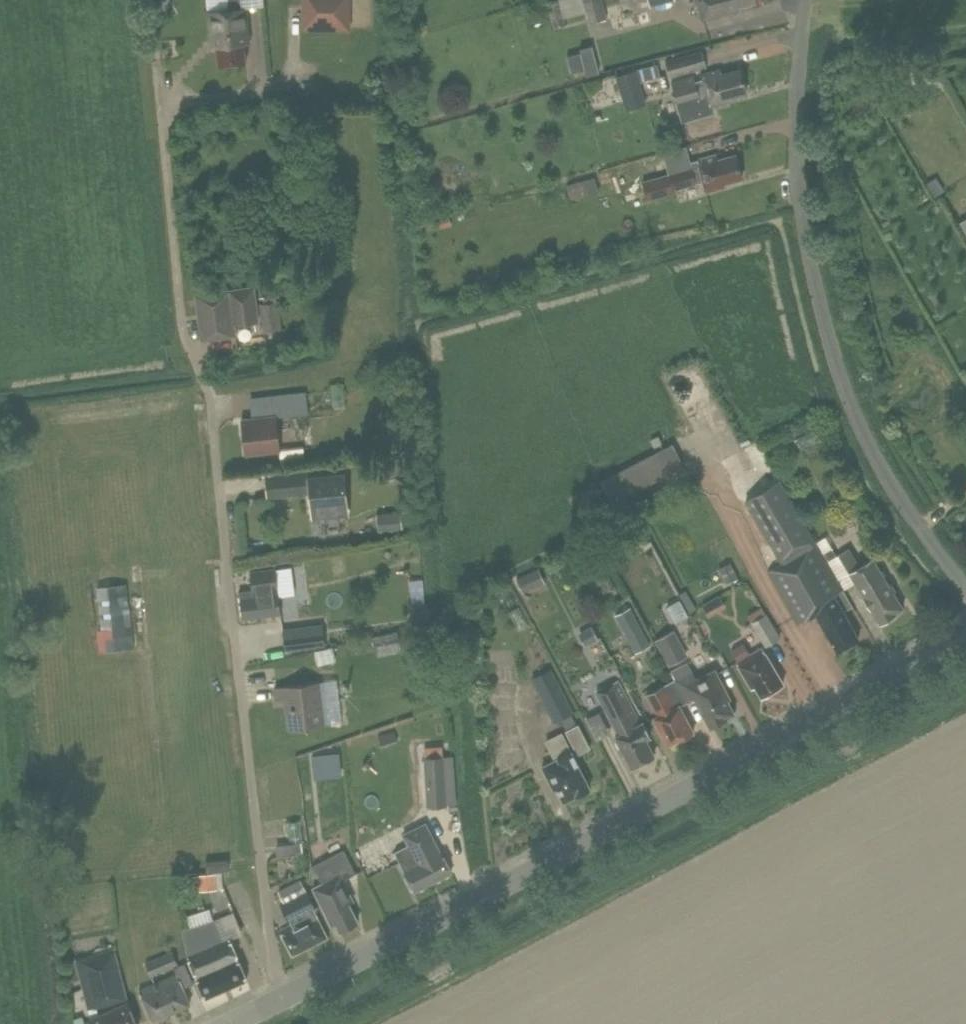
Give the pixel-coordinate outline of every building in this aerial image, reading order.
[(348,27),(348,0),(303,0),(303,27),(348,27)] [(590,22),(607,17),(603,0),(584,0),(590,22)] [(702,19),(738,9),(737,6),(755,1),(755,0),(697,0),(702,19)] [(566,24),(559,2),(547,5),(554,27),(566,24)] [(215,35),(218,64),(245,61),(244,47),(248,46),(245,7),(209,10),(211,35),(215,35)] [(599,71),(592,44),(580,47),(581,52),(567,56),(571,73),(585,69),(587,75),(599,71)] [(707,66),(701,48),(666,59),(671,77),(707,66)] [(638,68),(641,81),(661,76),(658,64),(638,68)] [(719,68),(701,73),(703,78),(696,80),(694,75),(671,82),(681,120),(713,111),(711,104),(724,100),(723,98),(746,91),(739,68),(721,73),(719,68)] [(637,70),(616,76),(626,110),(647,104),(637,70)] [(690,162),(685,147),(652,156),(654,166),(666,163),(669,174),(643,181),(648,197),(672,191),(672,189),(695,182),(695,181),(703,179),(706,190),(724,185),(723,182),(742,177),(735,154),(717,159),(715,154),(699,158),(699,160),(690,162)] [(965,172),(965,157),(948,167),(955,178),(965,172)] [(578,200),(606,192),(602,176),(573,184),(578,200)] [(196,294),(202,339),(235,334),(234,324),(258,321),(253,286),(196,294)] [(260,302),(263,330),(281,328),(278,300),(260,302)] [(269,395),(271,415),(277,415),(309,411),(307,392),(269,395)] [(279,449),(280,449),(277,415),(276,415),(241,418),(245,453),(279,449)] [(599,481),(610,502),(684,465),(673,443),(599,481)] [(322,474),(321,466),(265,472),(267,490),(267,491),(310,487),(312,510),(312,513),(347,509),(346,507),(343,472),(322,474)] [(747,500),(767,535),(782,562),(768,570),(799,623),(816,613),(837,650),(859,637),(843,609),(852,604),(842,588),(841,589),(779,481),(747,500)] [(403,528),(401,510),(377,512),(378,531),(403,528)] [(839,553),(839,555),(855,582),(853,583),(866,604),(868,603),(879,623),(896,613),(896,611),(903,607),(873,558),(861,565),(850,547),(839,553)] [(727,583),(739,577),(731,561),(718,568),(727,583)] [(279,592),(278,586),(289,585),(289,580),(301,579),(299,564),(299,562),(275,564),(276,566),(250,569),(252,588),(250,589),(238,590),(241,617),(281,612),(279,592)] [(516,577),(523,592),(546,582),(538,567),(516,577)] [(135,584),(105,585),(109,649),(139,647),(135,584)] [(694,593),(674,604),(683,620),(703,609),(694,593)] [(428,601),(411,602),(413,619),(430,617),(428,601)] [(471,602),(472,615),(484,614),(482,601),(471,602)] [(649,641),(630,606),(615,614),(634,649),(649,641)] [(746,616),(766,647),(780,638),(761,607),(746,616)] [(322,623),(283,628),(285,649),(325,644),(322,623)] [(585,645),(598,638),(591,625),(578,632),(585,645)] [(687,654),(673,629),(654,639),(668,665),(687,654)] [(751,653),(744,642),(732,650),(736,656),(737,657),(737,658),(738,661),(751,653)] [(314,650),(318,664),(336,659),(333,645),(314,650)] [(752,687),(755,685),(762,695),(783,682),(762,647),(751,653),(738,661),(737,661),(752,687)] [(676,679),(675,680),(686,701),(695,697),(710,726),(727,717),(726,716),(734,711),(727,698),(729,697),(715,668),(696,678),(687,660),(671,668),(676,679)] [(552,667),(531,678),(554,722),(575,711),(552,667)] [(324,724),(319,680),(274,686),(276,700),(284,699),(288,729),(324,724)] [(649,737),(628,698),(618,680),(597,690),(619,734),(616,736),(631,766),(654,754),(646,738),(649,737)] [(686,701),(675,680),(647,694),(657,715),(654,717),(667,743),(679,737),(684,740),(691,736),(693,730),(680,705),(686,701)] [(591,747),(579,722),(565,729),(578,754),(591,747)] [(398,743),(394,731),(378,735),(382,748),(398,743)] [(589,786),(561,732),(546,740),(556,759),(542,766),(550,780),(553,778),(564,800),(589,786)] [(453,754),(443,755),(443,748),(424,749),(428,806),(456,804),(453,754)] [(436,847),(424,823),(403,834),(409,845),(396,852),(415,889),(450,871),(437,846),(436,847)] [(286,854),(307,850),(305,840),(284,843),(286,854)] [(323,882),(313,887),(321,902),(331,923),(335,921),(340,929),(358,920),(348,902),(353,899),(342,878),(354,872),(343,850),(324,860),(315,865),(323,882)] [(206,860),(207,871),(226,869),(225,858),(206,860)] [(200,890),(217,889),(216,872),(198,874),(200,890)] [(306,891),(300,879),(279,890),(285,901),(306,891)] [(321,902),(313,887),(306,891),(285,901),(282,903),(289,917),(290,920),(292,923),(280,929),(283,934),(292,953),(326,936),(314,912),(312,907),(314,907),(314,905),(321,902)] [(228,938),(224,940),(215,920),(184,930),(188,956),(206,996),(245,979),(228,938)] [(127,999),(114,947),(74,957),(88,1010),(127,999)] [(145,962),(151,975),(178,963),(172,950),(145,962)] [(194,984),(185,962),(174,967),(175,970),(176,974),(136,990),(150,1022),(190,1005),(185,992),(184,990),(184,988),(194,984)] [(92,1023),(137,1023),(126,1000),(89,1018),(92,1023)]
